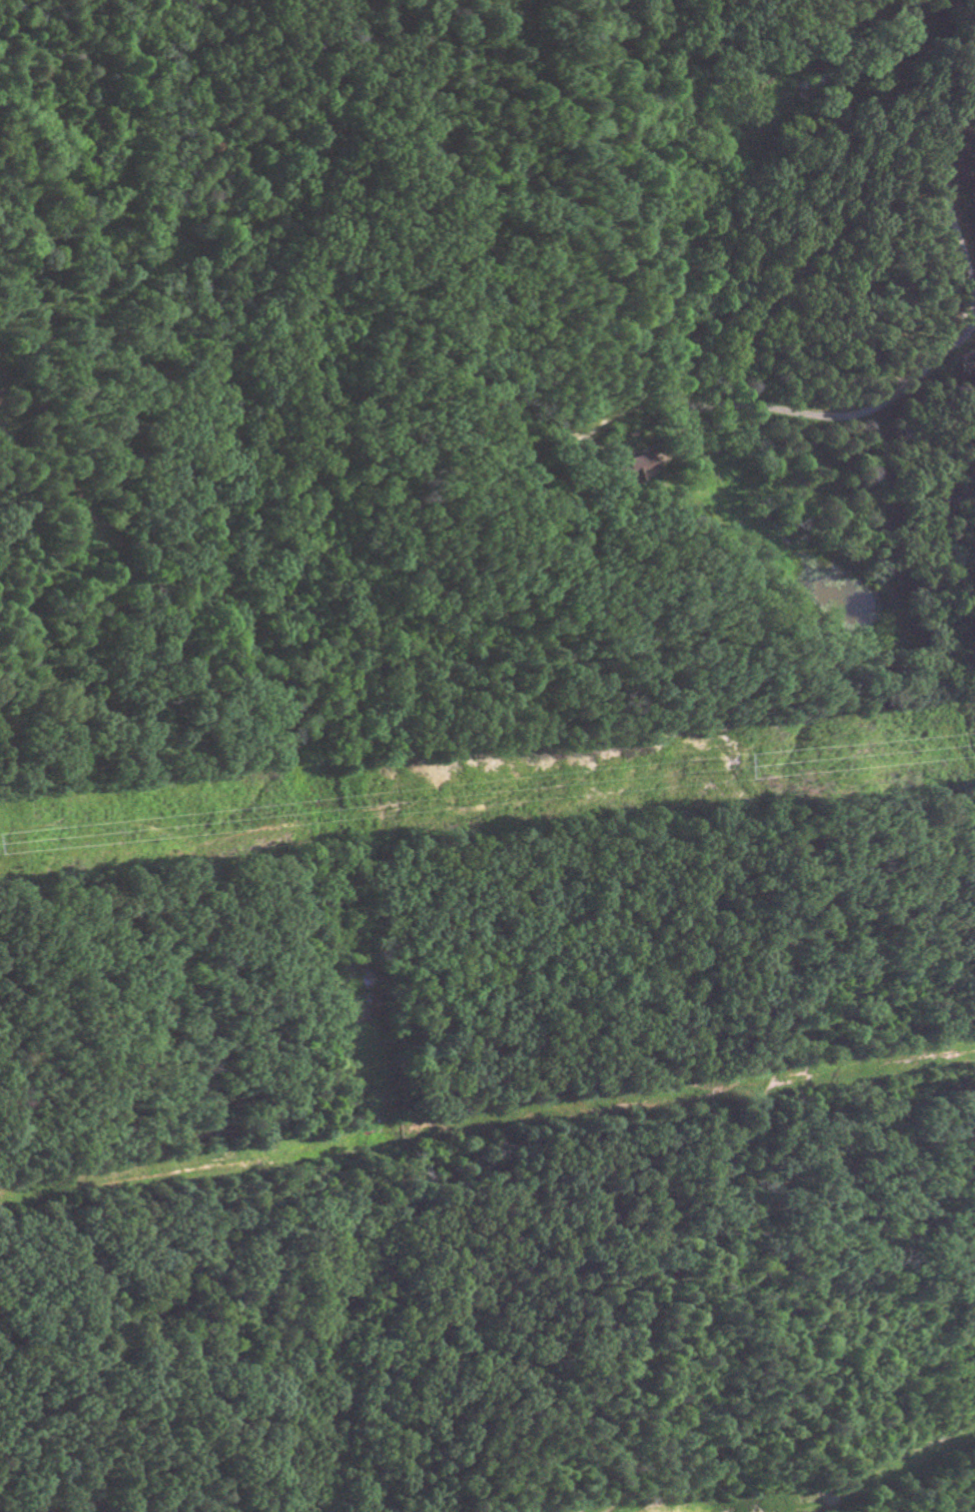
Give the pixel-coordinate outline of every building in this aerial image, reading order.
[(626,482),(652,476),(647,456),(621,463),(626,482)]
